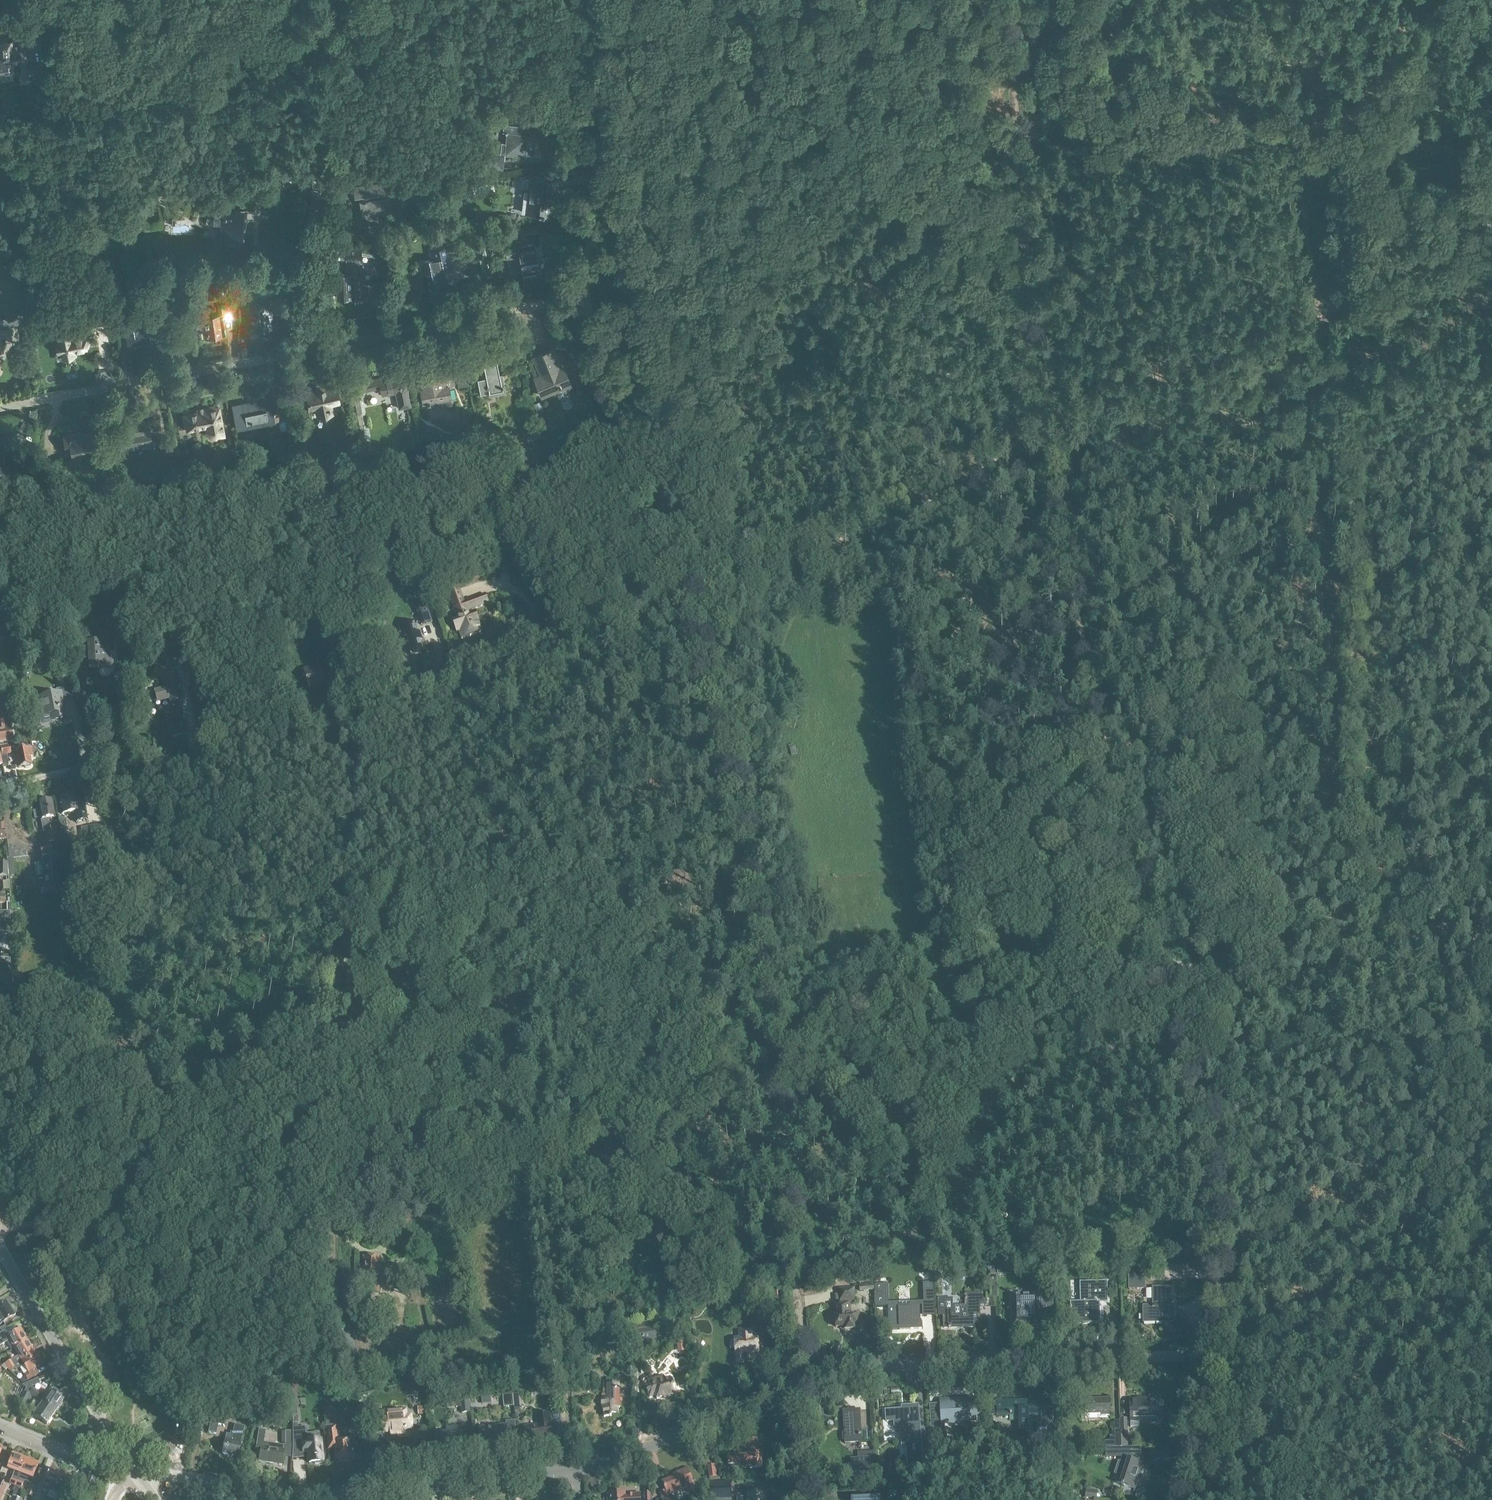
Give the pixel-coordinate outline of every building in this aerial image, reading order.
[(13,71),(11,61),(21,60),(23,75),(29,74),(29,78),(37,77),(36,65),(26,66),(26,58),(27,57),(26,50),(26,51),(25,45),(25,43),(24,41),(22,40),(20,40),(19,41),(19,43),(15,44),(14,44),(14,41),(0,42),(0,73),(13,71)] [(490,152),(488,168),(503,170),(504,154),(518,155),(518,153),(526,154),(533,155),(534,155),(536,137),(521,136),(522,125),(504,123),(503,132),(507,132),(506,143),(502,142),(500,153),(490,152)] [(448,159),(446,155),(445,151),(433,154),(435,163),(448,159)] [(298,182),(296,169),(280,171),(280,177),(282,176),(284,184),(298,182)] [(363,177),(363,183),(353,185),(354,196),(359,195),(361,212),(390,208),(389,195),(386,196),(384,181),(382,172),(371,173),(371,176),(363,177)] [(11,174),(7,182),(21,188),(24,180),(11,174)] [(529,176),(528,188),(531,188),(528,213),(549,216),(551,193),(554,194),(556,179),(529,176)] [(468,185),(467,177),(456,179),(457,187),(468,185)] [(215,198),(214,218),(221,218),(227,219),(225,242),(242,243),(244,219),(239,219),(240,210),(240,209),(234,209),(234,199),(215,198)] [(105,208),(108,219),(114,217),(111,206),(105,208)] [(473,248),(477,247),(483,246),(481,235),(474,237),(473,231),(466,233),(469,249),(473,248)] [(539,233),(531,235),(533,244),(535,244),(536,245),(541,244),(541,243),(539,233)] [(423,275),(420,276),(422,282),(425,283),(426,290),(431,289),(432,291),(438,290),(438,288),(443,287),(442,282),(445,281),(443,271),(440,271),(439,268),(452,265),(451,260),(458,259),(457,255),(462,254),(459,236),(445,239),(446,244),(430,247),(432,259),(420,261),(423,275)] [(518,252),(506,254),(509,266),(521,264),(521,266),(522,270),(523,278),(541,274),(536,245),(535,244),(533,244),(518,247),(518,252)] [(373,247),(373,256),(378,256),(378,267),(388,267),(388,247),(373,247)] [(473,256),(470,257),(472,265),(475,264),(476,271),(488,268),(484,250),(478,251),(477,247),(473,248),(474,252),(472,252),(473,256)] [(360,248),(346,248),(346,259),(359,259),(361,259),(360,248)] [(346,273),(336,273),(337,298),(348,297),(348,299),(350,301),(355,301),(357,299),(356,297),(361,297),(366,297),(367,297),(368,296),(368,295),(368,288),(368,287),(367,286),(366,285),(365,284),(361,284),(361,273),(359,273),(359,270),(361,270),(363,269),(362,264),(361,262),(359,263),(359,259),(346,259),(346,273)] [(21,260),(18,264),(12,269),(19,275),(27,266),(21,260)] [(166,314),(163,298),(155,299),(158,315),(166,314)] [(198,323),(197,326),(197,328),(199,330),(201,330),(203,330),(205,337),(210,337),(211,340),(221,338),(221,335),(226,335),(225,326),(232,325),(229,303),(218,305),(220,314),(208,316),(207,310),(207,311),(201,311),(202,322),(200,322),(198,323)] [(111,309),(104,311),(106,323),(113,322),(111,309)] [(132,314),(123,315),(129,345),(144,342),(147,342),(148,347),(159,344),(155,324),(141,327),(140,320),(139,317),(133,318),(132,314)] [(64,319),(49,322),(51,332),(57,331),(59,340),(56,340),(57,344),(58,351),(63,350),(64,357),(73,355),(75,355),(74,350),(86,348),(86,345),(88,343),(88,341),(87,339),(84,338),(84,335),(71,338),(70,332),(69,326),(66,326),(64,319)] [(25,333),(23,337),(25,340),(29,340),(31,336),(33,336),(31,324),(24,325),(25,333)] [(563,367),(559,368),(552,350),(534,357),(541,375),(535,377),(542,396),(570,384),(563,367)] [(482,357),(486,377),(477,379),(481,394),(489,393),(490,396),(506,392),(502,373),(500,374),(496,354),(482,357)] [(455,384),(452,366),(439,369),(439,365),(419,369),(423,389),(421,390),(423,403),(451,398),(449,385),(455,384)] [(398,373),(361,380),(363,390),(381,387),(382,394),(397,391),(400,408),(411,405),(406,382),(400,383),(398,373)] [(467,377),(457,379),(459,388),(469,386),(467,377)] [(315,409),(316,418),(334,415),(333,406),(340,404),(337,386),(328,387),(328,383),(315,385),(316,389),(306,391),(309,410),(315,409)] [(244,407),(248,427),(276,422),(274,411),(278,410),(275,397),(262,400),(263,404),(244,407)] [(359,398),(350,400),(353,416),(361,414),(362,414),(359,398)] [(544,409),(541,401),(534,403),(537,412),(544,409)] [(225,435),(219,407),(183,414),(186,427),(193,426),(194,429),(206,426),(207,431),(208,433),(209,434),(210,435),(211,436),(213,437),(216,437),(225,435)] [(361,414),(353,416),(357,433),(364,431),(365,431),(361,414)] [(120,431),(118,431),(121,446),(122,446),(123,451),(135,449),(134,443),(151,440),(153,440),(151,432),(149,420),(136,423),(137,427),(134,428),(120,431)] [(490,427),(483,428),(485,435),(491,433),(490,427)] [(77,434),(64,436),(65,441),(67,453),(72,452),(72,455),(87,452),(88,457),(101,455),(99,441),(94,442),(92,434),(77,436),(77,434)] [(250,500),(262,497),(259,481),(247,484),(250,500)] [(27,578),(17,580),(19,591),(30,589),(27,578)] [(451,590),(447,578),(434,582),(438,594),(451,590)] [(460,591),(450,595),(458,619),(453,620),(458,632),(462,631),(465,638),(482,632),(479,625),(480,625),(475,613),(469,615),(468,611),(488,604),(485,595),(464,602),(460,591)] [(424,601),(423,601),(424,602),(415,605),(415,606),(417,611),(421,625),(433,622),(428,607),(426,607),(424,601)] [(5,629),(12,620),(9,617),(1,626),(5,629)] [(414,651),(415,655),(424,652),(419,637),(422,637),(420,632),(418,633),(415,622),(399,627),(403,638),(401,638),(406,653),(414,651)] [(45,645),(44,632),(35,632),(36,646),(45,645)] [(97,666),(97,669),(99,669),(99,668),(110,667),(110,658),(113,658),(112,644),(107,645),(107,642),(83,644),(84,660),(89,660),(90,667),(97,666)] [(326,656),(323,646),(315,648),(318,658),(326,656)] [(303,669),(308,688),(316,686),(316,688),(326,686),(320,664),(314,666),(314,668),(310,669),(310,667),(303,669)] [(67,674),(56,676),(60,692),(70,690),(67,674)] [(167,688),(162,689),(164,700),(170,699),(171,704),(172,704),(173,709),(163,711),(169,737),(171,737),(186,733),(181,710),(179,710),(177,702),(183,701),(177,674),(165,677),(167,688)] [(67,716),(64,703),(62,693),(38,698),(42,717),(50,716),(51,719),(67,716)] [(0,732),(0,742),(14,740),(12,730),(5,731),(0,732)] [(18,745),(10,747),(11,754),(13,753),(15,760),(17,759),(19,768),(24,767),(26,769),(30,768),(30,766),(31,766),(30,758),(34,757),(32,749),(19,751),(18,745)] [(10,746),(0,748),(2,755),(2,756),(7,755),(11,754),(10,747),(10,746)] [(2,755),(1,755),(3,766),(3,767),(9,766),(7,755),(2,756),(2,755)] [(77,797),(60,800),(63,815),(75,812),(77,822),(88,820),(84,801),(78,803),(77,797)] [(38,804),(39,810),(43,831),(45,831),(51,830),(49,818),(55,817),(52,801),(38,804)] [(51,830),(45,831),(47,844),(57,842),(55,829),(51,830)] [(53,854),(52,845),(48,846),(40,847),(41,856),(47,855),(53,854)] [(26,852),(13,847),(14,858),(28,856),(28,854),(26,852)] [(3,934),(3,925),(10,925),(10,911),(7,911),(0,911),(0,934),(3,934)] [(1,971),(1,969),(8,969),(8,963),(0,963),(0,971),(1,971)] [(18,987),(16,981),(5,985),(7,990),(18,987)] [(381,1257),(364,1257),(365,1275),(382,1275),(382,1266),(381,1266),(381,1257)] [(969,1268),(958,1269),(959,1279),(970,1278),(969,1268)] [(989,1275),(990,1298),(998,1298),(997,1275),(990,1275),(989,1275)] [(1145,1280),(1136,1281),(1136,1289),(1146,1289),(1145,1280)] [(1080,1302),(1071,1303),(1071,1325),(1100,1324),(1099,1303),(1100,1303),(1107,1302),(1107,1282),(1080,1282),(1080,1302)] [(371,1283),(366,1283),(366,1294),(369,1294),(378,1293),(381,1293),(381,1283),(371,1283)] [(886,1284),(875,1284),(876,1304),(886,1303),(886,1284)] [(836,1303),(834,1303),(836,1328),(847,1327),(847,1331),(855,1330),(855,1331),(861,1331),(860,1325),(861,1325),(861,1314),(858,1315),(858,1314),(851,1315),(850,1302),(851,1302),(856,1301),(855,1287),(853,1287),(839,1288),(839,1295),(840,1303),(839,1303),(836,1303)] [(1168,1323),(1169,1322),(1174,1322),(1173,1288),(1153,1288),(1153,1306),(1143,1307),(1144,1323),(1162,1322),(1163,1323),(1168,1323)] [(777,1289),(761,1291),(761,1292),(763,1303),(779,1301),(778,1300),(777,1290),(777,1289)] [(935,1301),(935,1290),(925,1290),(925,1301),(935,1301)] [(429,1293),(429,1305),(440,1304),(440,1292),(429,1293)] [(1019,1303),(1013,1303),(1013,1326),(1041,1325),(1041,1307),(1053,1307),(1053,1292),(1040,1293),(1040,1296),(1019,1296),(1019,1303)] [(952,1307),(951,1299),(939,1300),(939,1315),(944,1315),(944,1329),(976,1328),(976,1322),(980,1322),(979,1303),(985,1303),(984,1294),(967,1295),(967,1306),(952,1307)] [(3,1323),(14,1317),(14,1316),(16,1315),(10,1304),(8,1306),(6,1303),(1,1306),(0,1305),(0,1325),(3,1323)] [(911,1328),(911,1329),(922,1329),(922,1320),(919,1320),(919,1313),(921,1313),(920,1305),(888,1306),(889,1321),(891,1321),(891,1330),(900,1330),(900,1328),(911,1328)] [(756,1310),(748,1311),(749,1319),(757,1318),(756,1310)] [(640,1320),(642,1326),(636,1327),(638,1342),(657,1339),(655,1327),(649,1328),(647,1318),(640,1320)] [(14,1349),(28,1341),(21,1329),(7,1337),(14,1349)] [(606,1329),(606,1343),(618,1343),(618,1329),(606,1329)] [(736,1348),(737,1364),(744,1363),(743,1353),(759,1352),(757,1334),(752,1335),(752,1329),(739,1330),(739,1339),(735,1339),(735,1341),(730,1341),(731,1349),(736,1348)] [(0,1334),(0,1346),(9,1341),(6,1337),(4,1332),(0,1334)] [(14,1349),(18,1356),(12,1360),(5,1364),(7,1369),(13,1365),(14,1365),(15,1365),(18,1363),(21,1361),(35,1353),(28,1341),(14,1349)] [(35,1353),(21,1361),(18,1363),(21,1368),(24,1366),(28,1372),(24,1374),(28,1381),(39,1374),(36,1369),(42,1365),(35,1353)] [(656,1396),(658,1400),(667,1396),(668,1398),(676,1395),(673,1388),(675,1388),(673,1381),(672,1380),(671,1379),(665,1381),(665,1380),(664,1380),(663,1376),(649,1381),(650,1385),(646,1386),(650,1398),(656,1396)] [(31,1382),(23,1386),(26,1388),(24,1392),(25,1393),(28,1394),(29,1393),(30,1393),(33,1388),(32,1388),(33,1386),(31,1382)] [(611,1418),(612,1418),(612,1415),(619,1414),(619,1408),(621,1408),(620,1384),(607,1385),(607,1393),(606,1393),(606,1396),(602,1396),(603,1409),(604,1409),(605,1418),(611,1418)] [(23,1389),(17,1387),(14,1394),(19,1397),(23,1389)] [(30,1393),(29,1394),(30,1395),(36,1399),(37,1398),(39,1395),(40,1393),(33,1388),(30,1393)] [(39,1395),(37,1398),(43,1403),(56,1412),(63,1401),(56,1396),(59,1392),(53,1388),(51,1392),(50,1392),(47,1397),(42,1393),(40,1396),(39,1395)] [(24,1392),(20,1402),(26,1405),(30,1395),(28,1394),(25,1393),(24,1392)] [(513,1394),(503,1395),(504,1407),(514,1406),(513,1394)] [(470,1397),(460,1398),(461,1407),(462,1414),(471,1413),(470,1408),(470,1397)] [(1158,1421),(1158,1414),(1157,1398),(1143,1398),(1143,1400),(1130,1400),(1130,1422),(1158,1421)] [(936,1415),(930,1416),(931,1429),(937,1429),(938,1447),(939,1447),(943,1447),(943,1441),(938,1442),(937,1431),(946,1431),(946,1430),(945,1430),(945,1423),(968,1421),(969,1421),(969,1415),(977,1414),(976,1401),(967,1402),(967,1399),(967,1400),(965,1400),(953,1401),(951,1401),(951,1400),(951,1403),(941,1404),(941,1413),(936,1413),(936,1415)] [(1109,1400),(1081,1400),(1081,1414),(1081,1419),(1110,1419),(1110,1413),(1109,1400)] [(43,1403),(41,1406),(34,1401),(30,1407),(37,1412),(34,1416),(47,1425),(56,1412),(43,1403)] [(997,1402),(997,1415),(1019,1415),(1018,1431),(1029,1431),(1029,1415),(1041,1415),(1041,1424),(1038,1424),(1038,1436),(1053,1436),(1055,1407),(1044,1407),(1044,1401),(997,1401),(997,1402)] [(910,1409),(886,1411),(887,1421),(894,1421),(895,1427),(901,1427),(903,1447),(907,1446),(908,1453),(922,1452),(919,1405),(910,1406),(910,1409)] [(370,1406),(358,1407),(359,1416),(360,1423),(371,1421),(371,1415),(370,1406)] [(381,1414),(381,1419),(383,1432),(391,1431),(392,1436),(406,1434),(406,1429),(413,1428),(411,1410),(382,1413),(381,1414)] [(846,1443),(862,1442),(860,1410),(844,1411),(846,1443)] [(538,1425),(525,1427),(527,1441),(546,1438),(548,1436),(553,1435),(554,1438),(555,1437),(555,1435),(563,1434),(561,1415),(551,1416),(550,1416),(550,1414),(537,1415),(538,1425)] [(212,1416),(210,1422),(208,1433),(216,1434),(218,1425),(224,1426),(226,1419),(212,1416)] [(227,1440),(225,1440),(222,1454),(223,1454),(223,1455),(227,1456),(228,1455),(238,1457),(244,1428),(235,1425),(232,1435),(228,1434),(227,1440)] [(336,1425),(325,1427),(326,1434),(327,1436),(326,1436),(328,1448),(334,1447),(335,1447),(336,1460),(343,1460),(343,1461),(348,1460),(348,1459),(350,1459),(350,1458),(354,1457),(353,1450),(349,1450),(348,1441),(338,1442),(337,1435),(336,1425)] [(298,1428),(293,1429),(294,1446),(305,1445),(306,1453),(308,1452),(309,1463),(315,1463),(315,1464),(322,1463),(322,1462),(323,1462),(322,1449),(323,1449),(322,1441),(321,1441),(321,1440),(320,1440),(310,1441),(310,1436),(307,1437),(307,1434),(306,1427),(298,1428)] [(284,1450),(283,1450),(284,1446),(264,1442),(266,1431),(259,1430),(255,1454),(260,1455),(259,1461),(282,1465),(284,1450)] [(1110,1441),(1105,1441),(1105,1449),(1105,1455),(1116,1455),(1115,1433),(1110,1438),(1110,1441)] [(750,1463),(750,1468),(763,1468),(763,1451),(759,1451),(759,1440),(748,1441),(748,1454),(728,1455),(729,1464),(750,1463)] [(15,1486),(25,1460),(13,1456),(7,1469),(14,1471),(9,1484),(15,1486)] [(1123,1463),(1116,1483),(1135,1489),(1140,1474),(1142,1474),(1145,1465),(1143,1465),(1141,1464),(1141,1457),(1131,1457),(1129,1457),(1128,1460),(1127,1464),(1123,1463)] [(858,1459),(851,1460),(852,1478),(871,1477),(870,1459),(858,1459)] [(25,1460),(15,1486),(16,1486),(13,1493),(16,1494),(19,1487),(21,1488),(26,1476),(32,1478),(38,1465),(25,1460)] [(709,1477),(718,1476),(716,1465),(708,1466),(709,1477)] [(666,1490),(660,1493),(662,1498),(658,1499),(671,1499),(670,1496),(686,1489),(687,1493),(695,1490),(691,1482),(693,1481),(687,1468),(676,1473),(677,1475),(663,1482),(666,1490)] [(55,1490),(61,1474),(49,1470),(43,1486),(55,1490)] [(931,1471),(924,1471),(909,1473),(909,1474),(910,1478),(910,1480),(932,1478),(931,1471)] [(73,1479),(61,1474),(55,1490),(66,1495),(73,1479)] [(96,1481),(86,1478),(80,1494),(81,1494),(79,1499),(89,1499),(90,1497),(91,1497),(96,1481)] [(711,1484),(712,1499),(732,1498),(731,1483),(711,1484)] [(887,1497),(898,1496),(898,1484),(887,1484),(887,1497)] [(26,1495),(33,1498),(37,1488),(30,1485),(26,1495)] [(49,1491),(45,1499),(51,1499),(54,1493),(49,1491)] [(1088,1491),(1087,1498),(1100,1499),(1100,1493),(1088,1491)]
